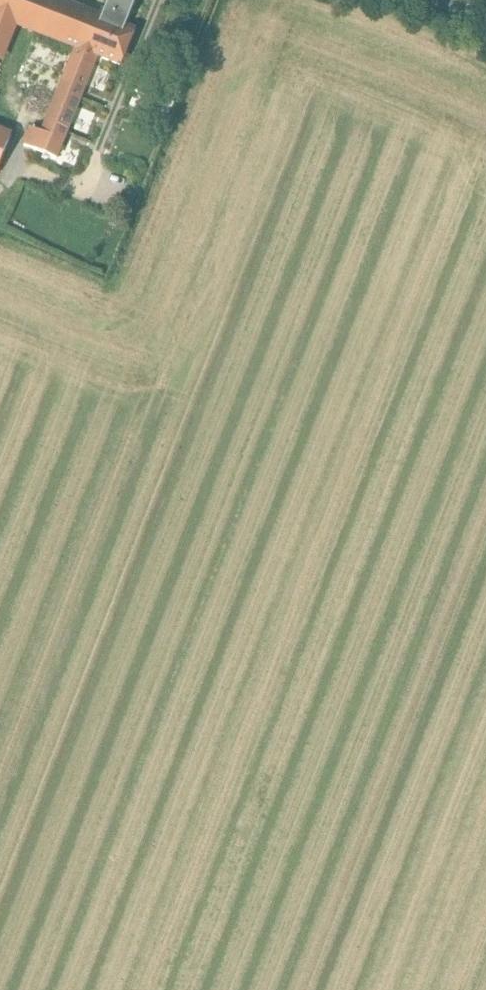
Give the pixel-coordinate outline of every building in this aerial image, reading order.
[(12,20),(44,33),(58,0),(0,0),(0,16),(12,20)] [(58,0),(44,33),(79,47),(91,52),(104,18),(58,0)] [(91,52),(97,55),(104,58),(120,65),(135,30),(125,26),(135,2),(130,0),(111,0),(104,18),(91,52)] [(12,20),(0,16),(0,51),(12,20)] [(79,47),(70,68),(88,76),(97,55),(91,52),(79,47)] [(88,76),(70,68),(44,135),(32,130),(26,145),(56,157),(88,76)] [(0,131),(0,165),(11,135),(0,131)]
